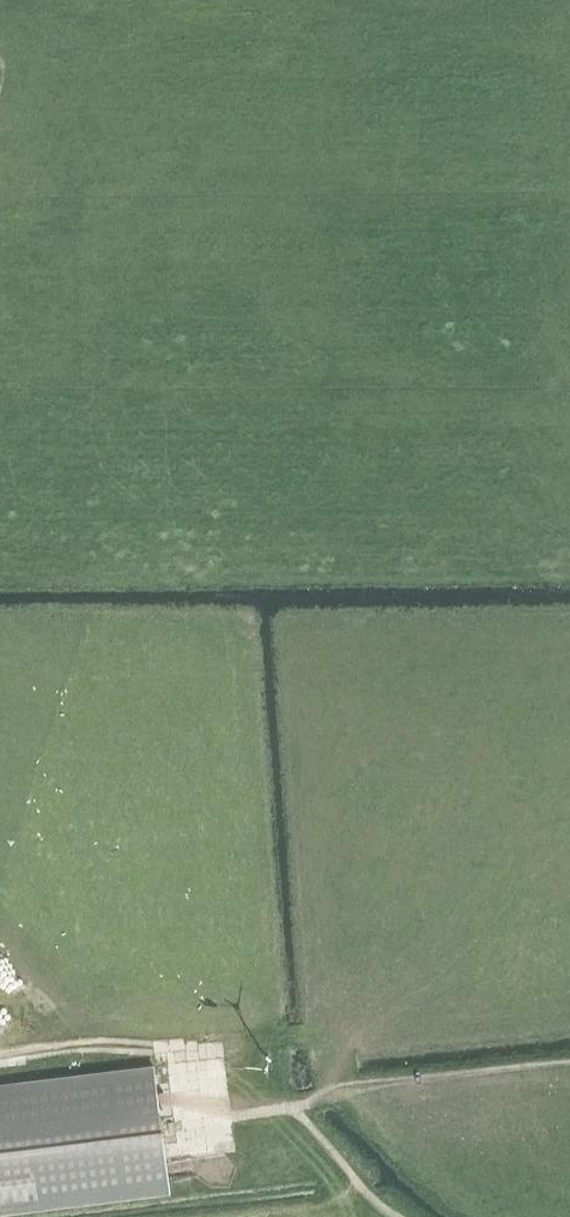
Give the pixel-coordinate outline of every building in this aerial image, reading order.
[(169,1190),(154,1067),(0,1086),(0,1210),(169,1190)]
